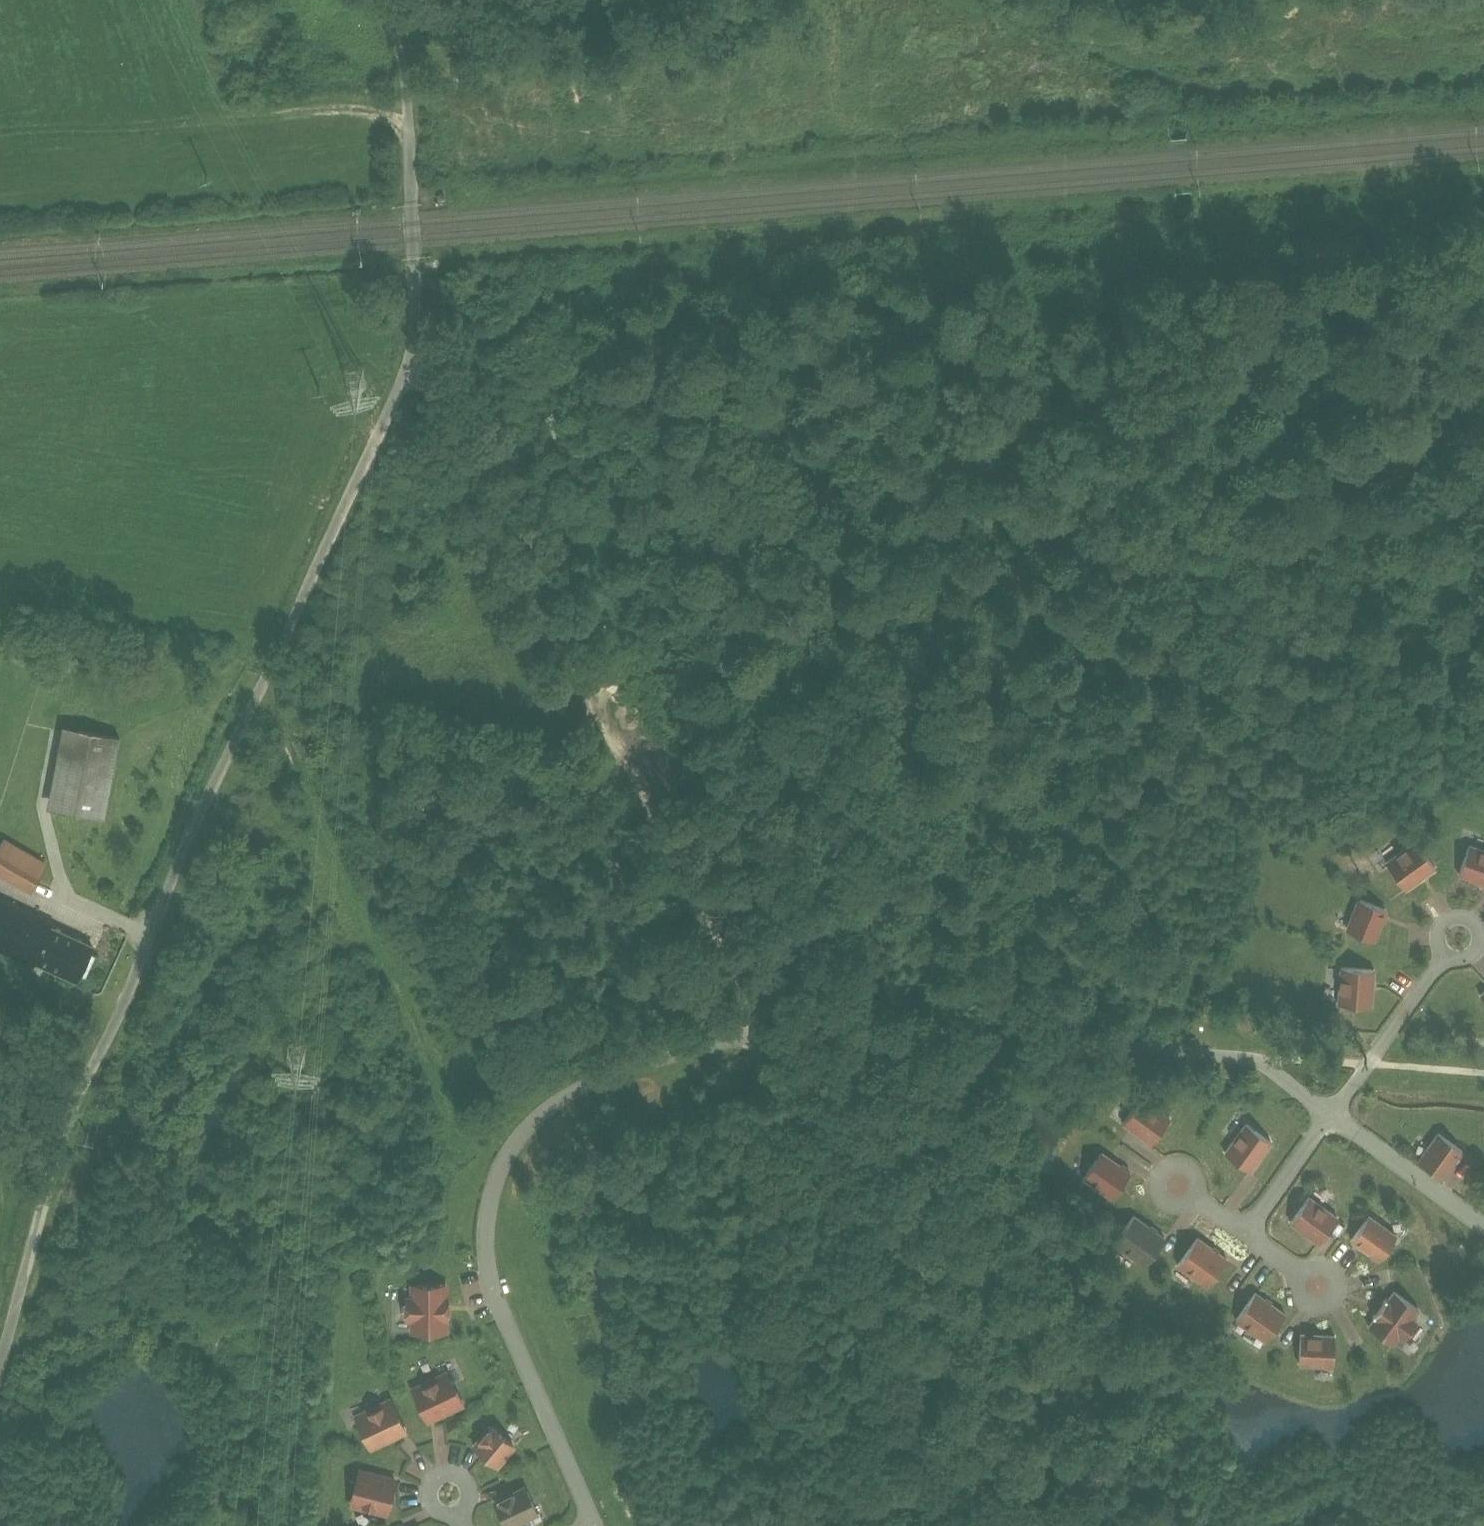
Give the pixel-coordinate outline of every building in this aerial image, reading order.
[(115,725),(70,717),(57,797),(115,807),(129,727),(115,725)] [(38,879),(54,851),(10,825),(0,842),(0,857),(38,879)] [(1384,863),(1405,892),(1437,868),(1415,839),(1384,863)] [(1462,872),(1483,882),(1483,848),(1475,844),(1462,872)] [(0,881),(0,926),(21,936),(43,947),(61,911),(0,881)] [(1348,931),(1380,941),(1391,907),(1359,897),(1348,931)] [(1337,994),(1341,967),(1334,966),(1330,993),(1337,994)] [(1342,1001),(1372,1004),(1375,969),(1346,966),(1342,1001)] [(1125,1117),(1155,1137),(1172,1112),(1142,1092),(1125,1117)] [(1243,1118),(1224,1150),(1251,1165),(1269,1134),(1243,1118)] [(1418,1152),(1446,1172),(1466,1143),(1439,1124),(1418,1152)] [(1088,1169),(1117,1190),(1133,1168),(1105,1146),(1088,1169)] [(1292,1214),(1320,1234),(1337,1210),(1310,1190),(1292,1214)] [(1346,1233),(1381,1255),(1398,1228),(1363,1206),(1346,1233)] [(1115,1236),(1144,1260),(1166,1234),(1136,1210),(1115,1236)] [(1227,1252),(1196,1230),(1176,1257),(1207,1280),(1227,1252)] [(1396,1282),(1368,1320),(1390,1337),(1398,1326),(1407,1334),(1419,1318),(1411,1310),(1421,1301),(1396,1282)] [(414,1334),(443,1335),(445,1284),(416,1284),(414,1334)] [(1285,1308),(1255,1287),(1237,1312),(1267,1333),(1285,1308)] [(1334,1329),(1296,1329),(1295,1359),(1334,1359),(1334,1329)] [(414,1380),(430,1413),(466,1395),(451,1362),(414,1380)] [(365,1409),(382,1440),(417,1420),(400,1389),(365,1409)] [(465,1429),(490,1448),(506,1427),(481,1408),(465,1429)] [(366,1490),(402,1496),(408,1461),(373,1455),(366,1490)] [(499,1483),(508,1508),(540,1496),(531,1472),(499,1483)] [(422,1514),(393,1525),(428,1525),(422,1514)]
